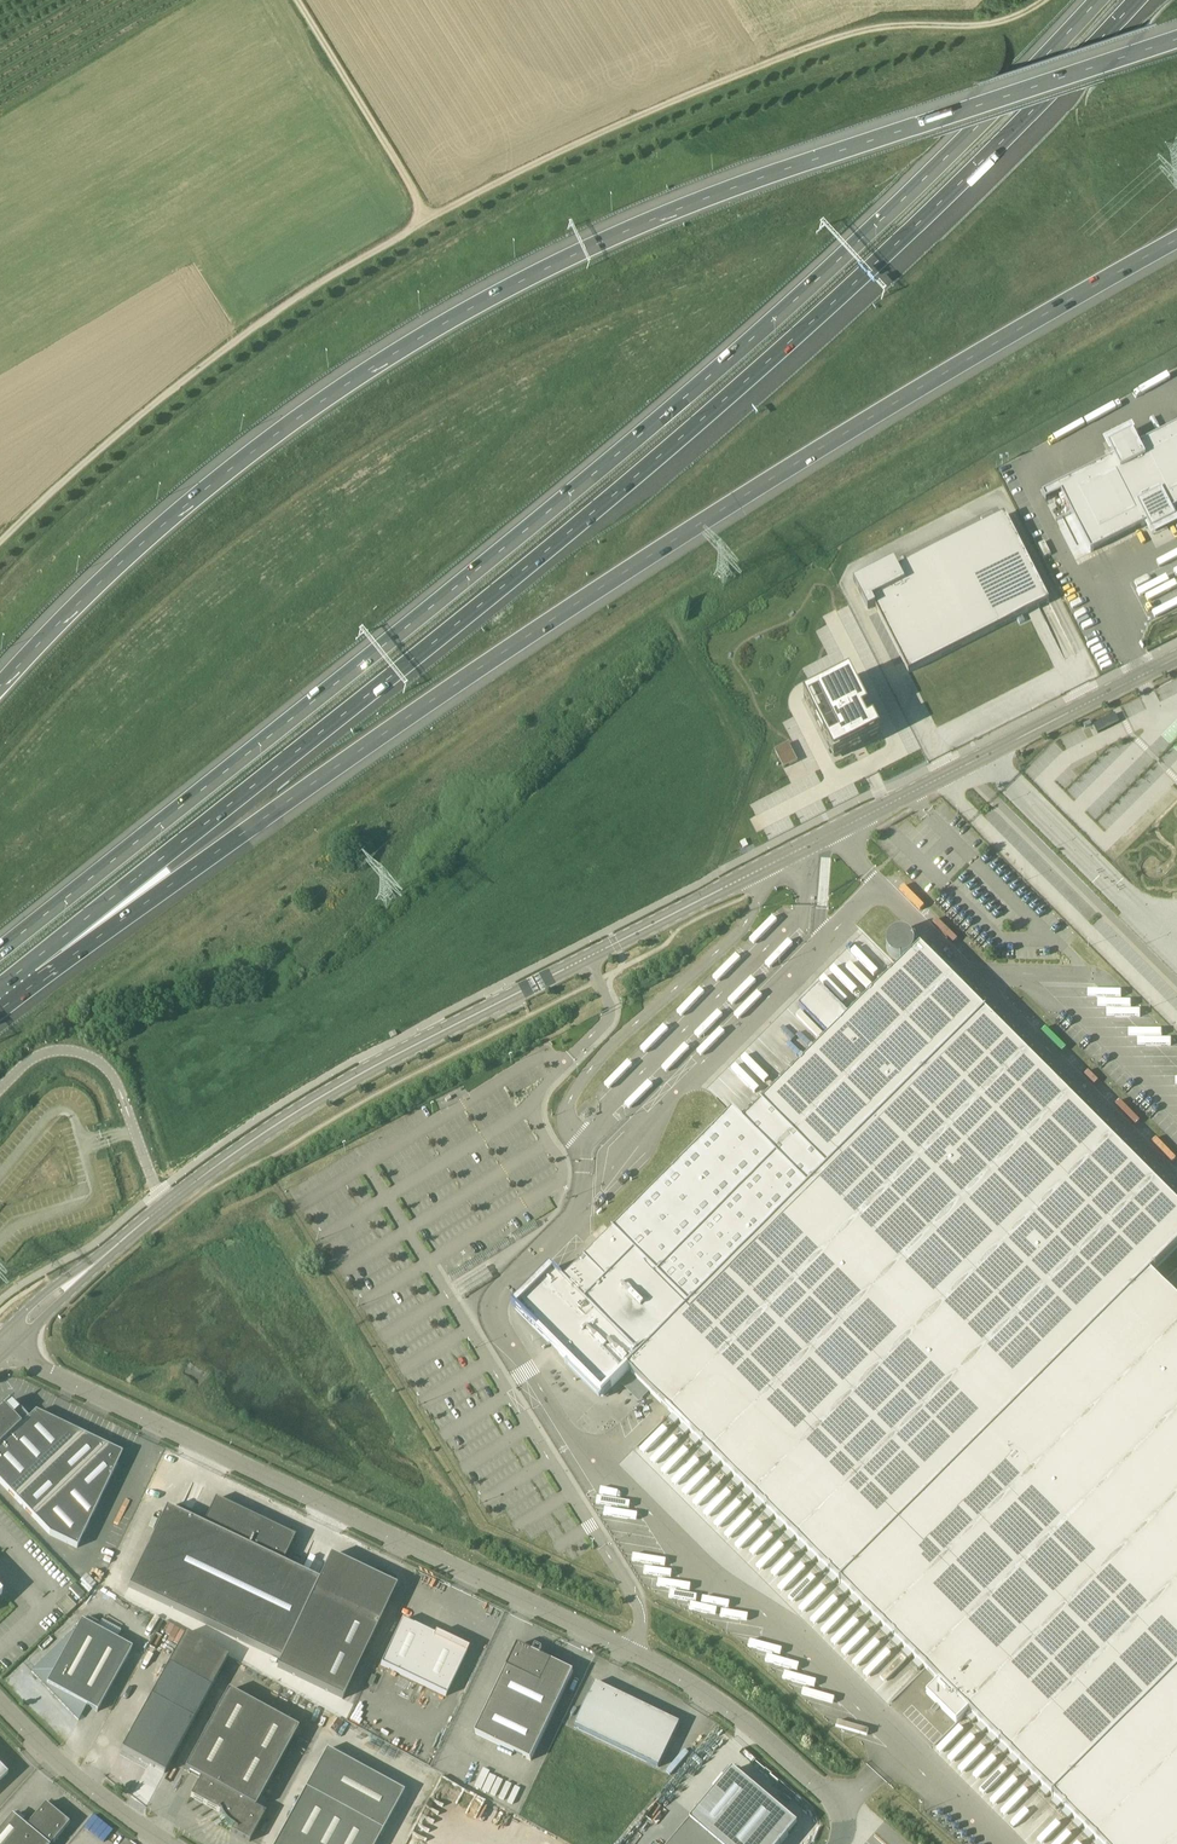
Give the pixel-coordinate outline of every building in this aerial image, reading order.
[(1058,487),(1061,494),(1091,553),(1147,524),(1151,532),(1176,519),(1172,512),(1176,509),(1176,426),(1139,446),(1133,435),(1108,448),(1114,458),(1058,487)] [(895,563),(854,584),(858,591),(869,612),(876,609),(909,673),(1046,604),(1050,602),(1006,515),(898,570),(896,566),(895,563)] [(823,692),(805,701),(818,725),(829,720),(843,747),(865,736),(852,708),(862,702),(850,678),(833,687),(835,692),(825,697),(823,692)] [(1151,1274),(1176,1248),(1176,1205),(986,1014),(987,1013),(986,1012),(985,1013),(921,949),(851,1018),(819,986),(799,1006),(831,1038),(744,1125),(733,1115),(614,1233),(613,1232),(613,1233),(614,1234),(564,1283),(554,1272),(517,1310),(603,1396),(612,1387),(629,1370),(939,1682),(927,1694),(957,1723),(969,1712),(1054,1797),(1101,1843),(1176,1843),(1176,1300),(1151,1274)] [(723,1070),(743,1099),(779,1074),(768,1059),(770,1058),(766,1052),(761,1055),(755,1048),(723,1070)] [(95,1513),(123,1454),(113,1449),(36,1412),(29,1419),(13,1402),(14,1401),(13,1400),(0,1413),(0,1482),(52,1536),(78,1548),(95,1513)] [(278,1668),(343,1699),(397,1587),(331,1556),(319,1581),(283,1564),(296,1537),(262,1521),(263,1518),(251,1513),(250,1515),(216,1499),(203,1525),(167,1508),(129,1587),(281,1660),(278,1668)] [(132,1648),(82,1620),(74,1633),(72,1632),(32,1670),(79,1720),(87,1706),(97,1712),(132,1648)] [(381,1665),(446,1696),(468,1651),(441,1639),(442,1636),(436,1633),(434,1635),(403,1620),(381,1665)] [(229,1657),(186,1633),(122,1750),(165,1773),(229,1657)] [(519,1645),(476,1734),(532,1761),(574,1672),(519,1645)] [(680,1724),(596,1683),(575,1727),(659,1767),(680,1724)] [(191,1796),(220,1812),(221,1814),(222,1816),(220,1817),(222,1821),(224,1820),(226,1822),(228,1823),(230,1825),(233,1828),(231,1832),(250,1842),(266,1813),(256,1807),(299,1729),(229,1691),(185,1770),(201,1778),(191,1796)] [(327,1750),(276,1843),(376,1843),(404,1792),(327,1750)] [(8,1775),(0,1766),(0,1783),(8,1775)] [(717,1843),(782,1843),(798,1825),(733,1770),(691,1821),(717,1843)] [(46,1804),(26,1827),(13,1815),(0,1830),(0,1843),(52,1843),(69,1824),(46,1804)] [(1041,1837),(1048,1843),(1087,1843),(1060,1817),(1041,1837)] [(691,1821),(690,1821),(671,1843),(717,1843),(691,1821)]
